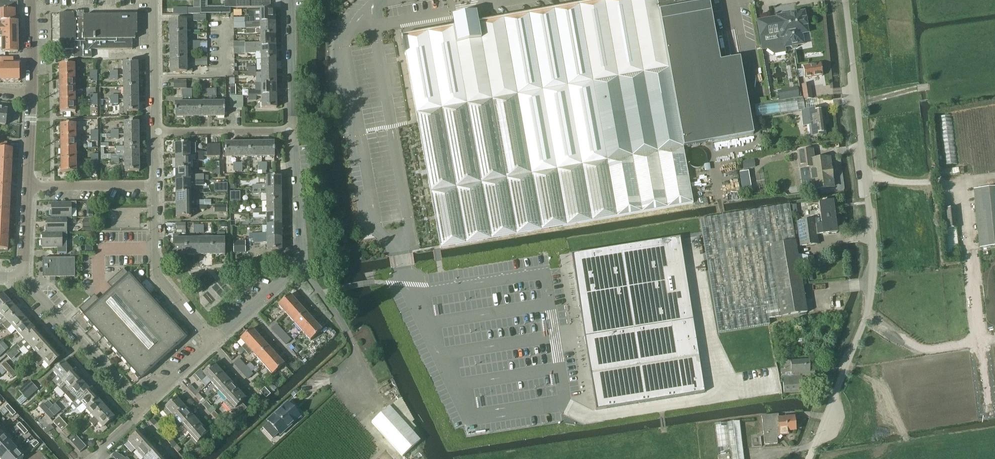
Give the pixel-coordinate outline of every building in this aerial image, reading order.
[(10,0),(0,0),(0,22),(16,21),(16,13),(18,12),(18,2),(10,2),(10,0)] [(237,8),(237,0),(225,0),(225,8),(225,13),(231,13),(230,8),(237,8)] [(403,36),(431,192),(441,248),(694,203),(684,147),(754,134),(740,58),(721,61),(713,17),(709,0),(606,0),(605,0),(579,5),(478,23),(478,22),(471,17),(459,20),(454,26),(454,27),(403,36)] [(187,14),(200,14),(200,8),(201,8),(200,1),(194,1),(194,8),(187,8),(187,14)] [(234,23),(275,22),(275,10),(260,10),(261,17),(246,18),(245,18),(234,18),(234,23)] [(777,16),(757,20),(760,37),(762,50),(768,49),(774,54),(786,52),(785,47),(791,46),(793,48),(797,47),(798,45),(804,44),(803,34),(809,33),(806,16),(805,11),(797,13),(777,16)] [(84,19),(75,19),(75,13),(60,13),(60,50),(74,50),(74,58),(92,58),(92,50),(133,49),(133,39),(135,39),(135,34),(137,34),(137,15),(84,16),(84,19)] [(170,33),(187,34),(187,28),(193,28),(192,21),(187,21),(187,20),(170,21),(170,33)] [(19,52),(18,21),(16,21),(0,22),(0,38),(2,38),(2,52),(19,52)] [(261,28),(261,35),(275,35),(275,22),(234,23),(234,28),(245,28),(246,28),(261,28)] [(187,46),(187,34),(170,33),(170,47),(187,46)] [(234,48),(276,47),(275,35),(261,35),(261,43),(255,43),(248,43),(246,43),(246,42),(234,43),(234,48)] [(170,47),(170,59),(188,59),(187,46),(170,47)] [(261,59),(276,59),(276,47),(234,48),(234,53),(245,53),(245,54),(256,54),(256,52),(261,52),(261,59)] [(13,58),(0,58),(0,76),(0,81),(19,81),(19,65),(13,65),(13,58)] [(188,65),(188,59),(170,59),(170,73),(188,72),(193,72),(193,65),(188,65)] [(261,71),(276,71),(276,59),(261,59),(261,71)] [(124,76),(138,75),(138,62),(124,62),(124,76)] [(60,77),(75,77),(75,64),(60,64),(60,77)] [(820,64),(804,66),(806,79),(822,76),(820,64)] [(110,75),(118,75),(118,71),(110,71),(107,70),(107,65),(101,65),(101,76),(110,75)] [(262,84),(276,83),(276,71),(261,71),(262,84)] [(124,88),(139,88),(138,75),(124,76),(124,88)] [(75,89),(75,77),(60,77),(60,89),(75,89)] [(174,89),(187,89),(187,80),(174,80),(174,89)] [(243,96),(249,96),(256,96),(262,96),(277,96),(276,83),(262,84),(262,92),(243,92),(243,96)] [(124,100),(139,99),(139,88),(124,88),(124,100)] [(75,100),(75,89),(60,89),(60,100),(75,100)] [(188,117),(187,89),(183,89),(183,103),(175,103),(175,117),(188,117)] [(200,117),(200,102),(192,103),(192,97),(193,97),(192,89),(187,89),(188,117),(200,117)] [(212,102),(212,117),(225,117),(225,102),(217,102),(216,89),(211,89),(212,97),(212,102)] [(277,96),(262,96),(262,108),(277,108),(277,96)] [(804,109),(803,100),(803,97),(754,105),(757,118),(801,111),(803,126),(809,126),(810,137),(826,135),(822,107),(804,109)] [(139,99),(124,100),(124,112),(139,112),(139,99)] [(75,100),(60,100),(60,112),(76,112),(75,100)] [(200,117),(212,117),(212,102),(200,102),(200,117)] [(11,113),(8,113),(8,110),(0,109),(0,125),(6,126),(7,121),(11,121),(11,113)] [(139,122),(124,122),(124,135),(139,135),(139,122)] [(61,136),(76,136),(76,124),(61,124),(61,136)] [(140,148),(139,135),(124,135),(125,148),(140,148)] [(76,136),(61,136),(61,149),(76,149),(76,141),(80,141),(80,136),(76,137),(76,136)] [(12,162),(13,149),(6,148),(8,142),(0,142),(0,161),(12,162)] [(262,143),(262,158),(275,158),(275,142),(262,143)] [(225,158),(237,158),(237,143),(225,143),(225,158)] [(237,158),(249,158),(249,143),(237,143),(237,158)] [(249,158),(262,158),(262,143),(249,143),(249,158)] [(176,156),(204,156),(204,151),(197,152),(197,144),(175,144),(176,156)] [(111,155),(112,159),(119,159),(125,159),(140,159),(140,148),(125,148),(125,154),(111,155)] [(76,161),(76,149),(61,149),(61,161),(76,161)] [(813,149),(797,151),(799,169),(809,168),(810,177),(815,176),(817,188),(833,187),(829,156),(814,157),(813,149)] [(176,169),(191,168),(191,161),(204,161),(204,156),(176,156),(176,169)] [(140,172),(140,159),(125,159),(125,164),(125,172),(140,172)] [(744,168),(756,167),(755,159),(743,161),(744,168)] [(12,162),(0,161),(0,175),(12,175),(12,162)] [(76,161),(61,161),(61,172),(77,172),(76,161)] [(176,181),(204,180),(204,176),(191,176),(191,168),(176,169),(176,181)] [(749,171),(740,173),(743,191),(752,190),(749,171)] [(12,175),(0,175),(0,187),(11,187),(12,175)] [(253,189),(261,189),(281,189),(281,177),(266,177),(267,184),(253,185),(253,189)] [(191,193),(191,192),(191,185),(204,185),(204,180),(176,181),(176,193),(191,193)] [(11,187),(0,187),(0,199),(11,200),(11,187)] [(994,247),(994,188),(975,190),(980,249),(994,247)] [(281,189),(261,189),(253,189),(253,194),(267,194),(267,201),(281,201),(281,189)] [(205,205),(211,205),(211,200),(205,200),(197,200),(194,200),(194,194),(192,192),(191,192),(191,193),(176,193),(176,205),(205,205)] [(240,203),(240,193),(230,194),(230,203),(240,203)] [(11,200),(0,199),(0,210),(10,210),(11,200)] [(267,214),(282,213),(281,201),(267,201),(267,214)] [(815,220),(797,223),(800,246),(818,244),(817,235),(823,234),(837,232),(833,201),(819,202),(822,224),(816,225),(815,220)] [(52,218),(72,218),(72,217),(76,217),(76,202),(52,202),(52,211),(50,211),(50,216),(52,216),(52,218)] [(205,206),(205,205),(176,205),(177,218),(192,217),(192,210),(207,209),(207,206),(205,206)] [(950,229),(957,228),(955,208),(948,208),(950,229)] [(10,210),(0,210),(0,224),(9,225),(10,210)] [(267,214),(262,214),(248,214),(248,219),(262,218),(266,218),(266,221),(267,221),(267,226),(282,226),(282,213),(267,214)] [(52,218),(47,218),(47,226),(46,226),(46,231),(47,231),(47,232),(47,233),(67,233),(67,224),(72,224),(72,218),(52,218)] [(9,225),(0,224),(0,237),(9,237),(9,225)] [(254,238),(282,238),(282,226),(267,226),(267,233),(254,233),(254,238)] [(43,248),(57,248),(57,253),(67,253),(67,239),(67,233),(47,233),(47,232),(42,233),(42,241),(41,241),(41,246),(43,246),(43,248)] [(212,239),(212,255),(225,255),(225,238),(225,233),(217,233),(218,238),(212,239)] [(181,234),(173,234),(173,239),(173,256),(186,256),(186,239),(181,239),(181,234)] [(679,236),(572,254),(585,336),(693,319),(679,236)] [(9,237),(0,237),(0,249),(8,250),(9,237)] [(282,238),(254,238),(254,242),(267,243),(267,250),(282,250),(282,238)] [(186,256),(199,255),(199,239),(186,239),(186,256)] [(199,239),(199,255),(212,255),(212,239),(199,239)] [(234,252),(246,252),(246,241),(234,241),(234,252)] [(75,277),(75,258),(43,258),(42,277),(75,277)] [(186,338),(123,269),(124,270),(109,283),(114,289),(99,302),(95,296),(80,310),(79,309),(141,378),(186,338)] [(11,302),(2,292),(0,294),(0,311),(11,302)] [(287,314),(299,304),(290,295),(278,305),(287,314)] [(19,311),(11,302),(0,311),(0,312),(7,321),(8,321),(19,311)] [(295,323),(307,313),(299,304),(287,314),(295,323)] [(16,330),(27,320),(19,311),(8,321),(7,321),(2,325),(7,330),(12,326),(16,330)] [(303,332),(315,322),(307,313),(295,323),(303,332)] [(693,319),(585,336),(597,410),(705,392),(693,319)] [(24,340),(35,329),(27,320),(16,330),(24,339),(24,340)] [(315,322),(303,332),(311,340),(322,330),(315,322)] [(279,336),(284,332),(277,324),(272,329),(279,336)] [(242,347),(245,350),(248,347),(259,337),(252,329),(250,331),(245,326),(241,330),(243,332),(244,331),(246,334),(240,339),(245,344),(242,347)] [(24,339),(17,345),(20,349),(24,346),(29,351),(32,348),(33,349),(44,339),(35,329),(24,340),(24,339)] [(284,332),(279,336),(286,344),(291,340),(284,332)] [(259,337),(248,347),(245,350),(249,355),(252,352),(256,356),(268,346),(259,337)] [(35,363),(52,348),(44,339),(33,349),(37,354),(31,359),(35,363)] [(266,367),(277,356),(268,346),(256,356),(266,367)] [(52,348),(35,363),(39,367),(45,362),(49,367),(61,357),(52,348)] [(277,356),(266,367),(273,375),(284,364),(277,356)] [(241,371),(247,366),(239,358),(234,363),(241,371)] [(781,369),(781,373),(782,373),(782,378),(783,378),(784,393),(803,392),(802,377),(814,377),(814,368),(809,369),(809,360),(783,361),(784,369),(781,369)] [(8,372),(12,368),(6,361),(2,365),(8,372)] [(57,385),(73,371),(64,362),(53,372),(58,377),(53,381),(57,385)] [(207,378),(211,382),(222,372),(214,363),(204,372),(201,369),(194,375),(201,383),(207,378)] [(247,366),(241,371),(248,379),(254,374),(247,366)] [(12,368),(8,372),(13,378),(17,374),(12,368)] [(73,371),(57,385),(61,390),(66,385),(70,390),(81,380),(73,371)] [(219,391),(230,381),(222,372),(211,382),(219,391)] [(23,395),(34,385),(30,380),(19,390),(23,395)] [(73,404),(90,389),(81,380),(70,390),(65,395),(73,404)] [(227,400),(238,390),(230,381),(219,391),(227,400)] [(34,385),(23,395),(27,400),(39,390),(34,385)] [(87,409),(98,399),(94,394),(96,391),(92,387),(90,389),(73,404),(78,408),(82,404),(87,409)] [(265,387),(260,391),(266,398),(270,394),(265,387)] [(246,399),(238,390),(227,400),(235,409),(233,411),(238,417),(247,409),(242,403),(246,399)] [(173,417),(184,407),(176,397),(172,401),(169,398),(165,402),(168,405),(162,410),(170,419),(173,417)] [(95,418),(106,408),(98,399),(87,409),(95,418)] [(45,413),(49,409),(43,403),(39,407),(45,413)] [(267,422),(279,436),(301,418),(288,404),(267,422)] [(390,406),(372,423),(403,457),(421,440),(390,406)] [(181,425),(192,415),(184,407),(173,417),(181,425)] [(4,408),(0,411),(6,418),(10,414),(4,408)] [(106,408),(95,418),(90,422),(94,427),(99,422),(104,427),(115,417),(106,408)] [(49,409),(45,413),(51,419),(55,416),(49,409)] [(10,414),(6,418),(12,424),(15,420),(10,414)] [(189,434),(200,424),(192,415),(181,425),(189,434)] [(779,419),(779,415),(762,416),(765,445),(778,444),(777,438),(778,438),(781,435),(781,434),(788,434),(788,431),(796,430),(794,418),(779,419)] [(62,431),(65,428),(60,422),(56,425),(62,431)] [(714,425),(717,455),(730,453),(731,458),(744,458),(740,422),(714,425)] [(200,424),(189,434),(197,443),(209,433),(200,424)] [(62,432),(67,438),(71,434),(66,428),(62,432)] [(0,435),(0,449),(12,438),(5,430),(0,435)] [(136,450),(147,440),(139,431),(128,441),(136,450)] [(80,452),(85,448),(75,436),(70,441),(80,452)] [(0,449),(0,458),(1,458),(5,458),(16,449),(9,442),(13,438),(12,438),(0,449)] [(144,458),(155,449),(147,440),(136,450),(144,458)] [(5,458),(22,458),(24,458),(16,449),(5,458)] [(163,458),(155,449),(144,458),(162,458),(163,458)]
